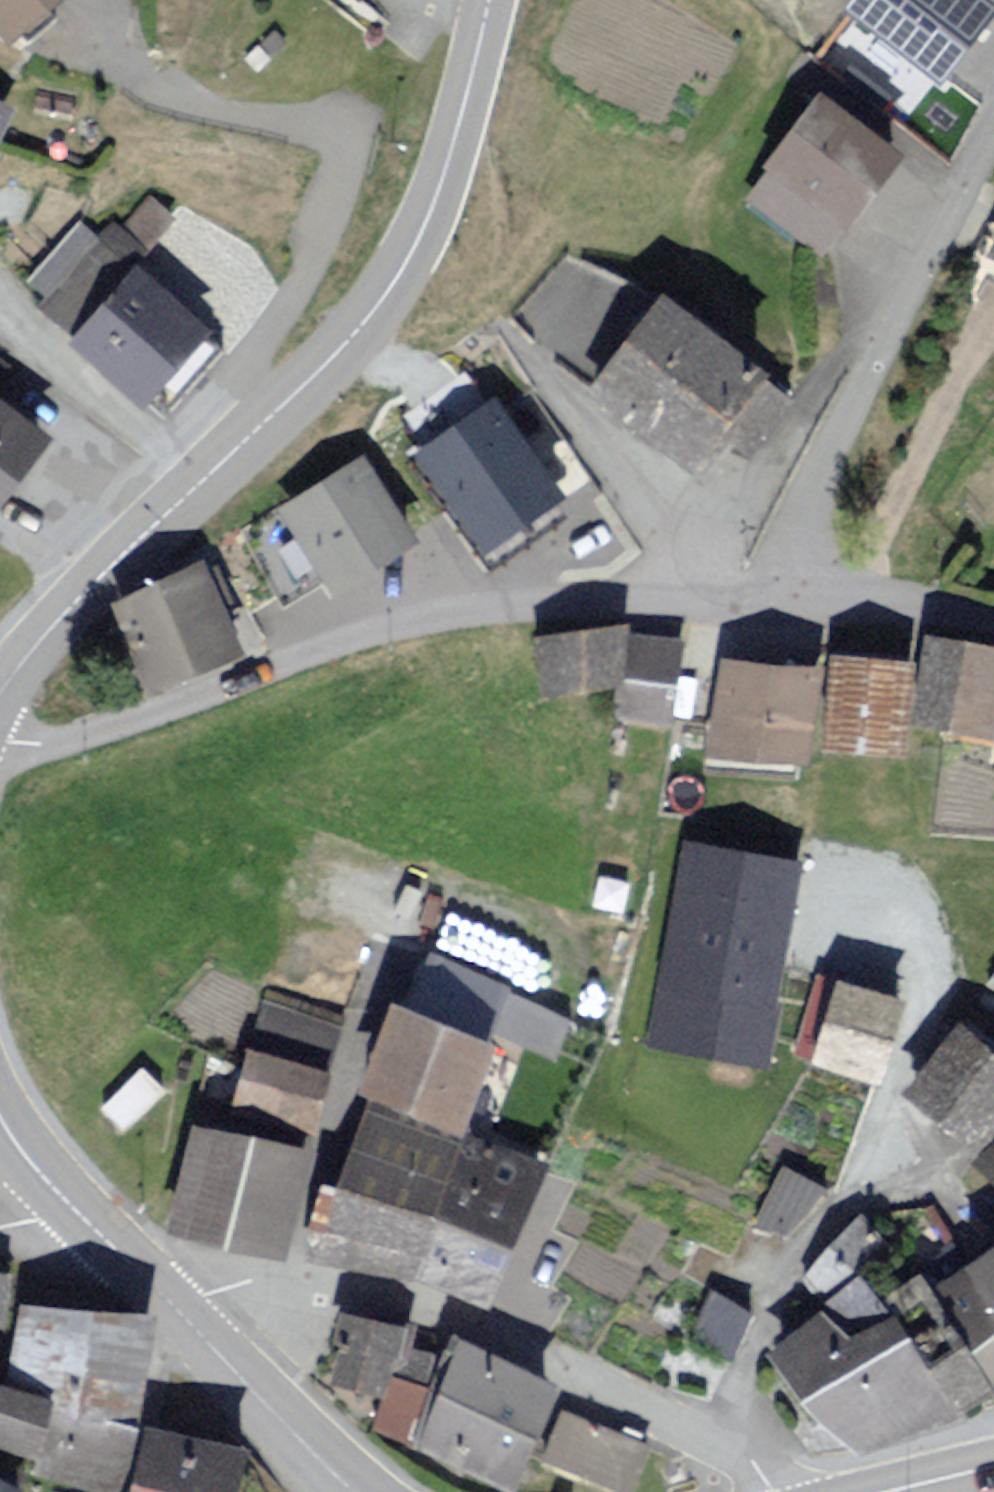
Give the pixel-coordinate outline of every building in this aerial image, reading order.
[(11,31),(47,0),(0,0),(0,18),(11,31)] [(986,0),(857,0),(854,3),(940,66),(988,2),(986,0)] [(898,150),(823,95),(773,162),(777,165),(756,194),(822,243),(843,215),(847,218),(898,150)] [(211,336),(133,272),(72,346),(150,410),(211,336)] [(665,299),(600,387),(650,424),(715,336),(665,299)] [(694,456),(759,369),(715,336),(650,424),(694,456)] [(559,496),(493,397),(413,450),(478,549),(559,496)] [(0,401),(0,516),(55,441),(0,401)] [(410,538),(364,458),(283,504),(329,584),(410,538)] [(235,647),(200,563),(111,600),(146,684),(235,647)] [(621,676),(616,629),(541,636),(546,683),(621,676)] [(678,643),(633,635),(621,709),(666,717),(678,643)] [(933,636),(920,716),(993,728),(993,726),(993,646),(933,636)] [(909,661),(838,654),(831,739),(901,745),(909,661)] [(812,669),(725,661),(717,746),(804,754),(812,669)] [(795,864),(689,846),(657,1035),(762,1053),(795,864)] [(513,984),(430,949),(408,1000),(491,1035),(493,1030),(510,990),(513,984)] [(900,994),(835,977),(813,1059),(877,1077),(900,994)] [(575,1017),(510,990),(493,1030),(558,1057),(575,1017)] [(490,1040),(397,1004),(366,1081),(460,1118),(490,1040)] [(964,1022),(905,1088),(971,1147),(993,1120),(993,1049),(964,1022)] [(239,1106),(273,1116),(288,1061),(254,1051),(239,1106)] [(327,1071),(288,1061),(273,1116),(312,1126),(327,1071)] [(160,1088),(143,1071),(110,1104),(127,1121),(160,1088)] [(324,1246),(412,1276),(460,1137),(372,1107),(324,1246)] [(172,1221),(229,1234),(252,1138),(196,1125),(172,1221)] [(484,1301),(532,1162),(460,1137),(412,1276),(484,1301)] [(283,1247),(306,1151),(252,1138),(229,1234),(283,1247)] [(979,1157),(993,1171),(993,1140),(979,1157)] [(784,1164),(756,1222),(788,1235),(829,1187),(784,1164)] [(877,1241),(858,1222),(804,1275),(823,1294),(877,1241)] [(967,1263),(993,1303),(993,1245),(967,1263)] [(964,1331),(993,1375),(993,1303),(967,1263),(934,1286),(964,1331)] [(826,1310),(848,1343),(890,1315),(864,1275),(821,1304),(826,1310)] [(733,1356),(752,1311),(712,1295),(693,1340),(733,1356)] [(28,1303),(13,1380),(65,1391),(48,1479),(111,1491),(122,1491),(155,1329),(110,1320),(28,1303)] [(409,1330),(347,1310),(341,1327),(353,1331),(339,1376),(386,1391),(376,1422),(406,1432),(432,1355),(404,1346),(409,1330)] [(861,1451),(956,1401),(926,1357),(895,1311),(890,1315),(848,1343),(826,1310),(781,1341),(861,1451)] [(993,1375),(964,1331),(926,1357),(956,1401),(993,1375)] [(552,1386),(469,1348),(426,1440),(509,1478),(552,1386)] [(0,1384),(0,1439),(38,1449),(52,1397),(0,1384)] [(643,1444),(566,1413),(549,1454),(626,1485),(643,1444)] [(146,1426),(135,1491),(239,1491),(248,1443),(146,1426)] [(14,1481),(0,1474),(0,1491),(9,1491),(14,1481)]
